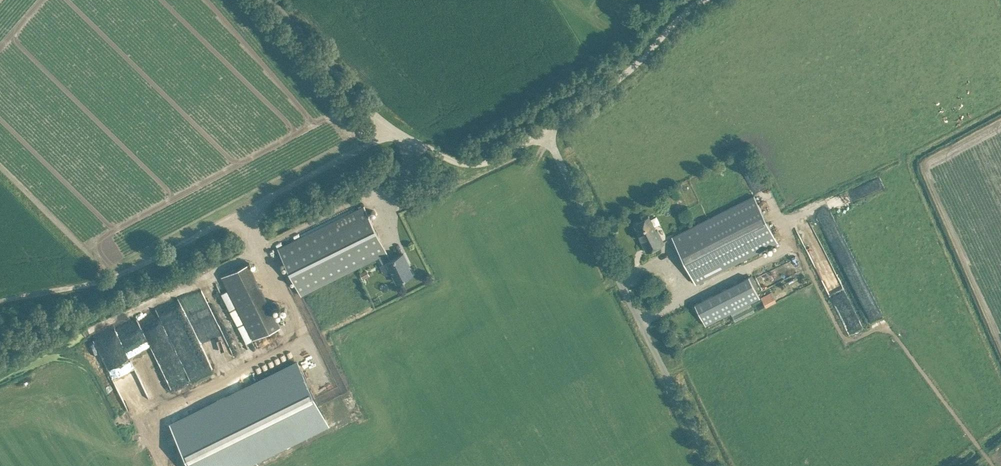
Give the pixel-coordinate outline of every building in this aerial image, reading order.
[(692,199),(702,194),(695,179),(685,183),(692,199)] [(754,195),(681,232),(672,236),(696,283),(777,241),(754,195)] [(689,195),(681,199),(685,206),(693,203),(689,195)] [(364,206),(278,248),(283,257),(288,268),(292,275),(301,294),(302,294),(359,266),(379,256),(383,264),(387,262),(392,272),(397,281),(403,278),(412,274),(406,262),(408,261),(404,253),(390,259),(387,252),(364,206)] [(656,230),(649,215),(634,222),(641,236),(639,236),(647,251),(661,245),(655,232),(658,230),(658,229),(656,230)] [(664,226),(658,229),(665,241),(670,239),(664,226)] [(771,270),(776,280),(797,267),(791,258),(771,270)] [(280,326),(254,271),(249,262),(222,276),(253,339),(280,326)] [(367,269),(360,273),(362,278),(370,275),(367,269)] [(749,276),(704,299),(695,303),(706,325),(760,297),(749,276)] [(772,291),(761,297),(765,306),(765,307),(777,301),(772,291)] [(196,309),(212,351),(233,343),(224,318),(222,319),(215,302),(196,309)] [(186,303),(181,305),(184,312),(189,310),(186,303)] [(165,305),(123,322),(143,371),(167,361),(178,386),(196,378),(165,305)] [(855,326),(866,323),(863,311),(851,314),(855,326)] [(172,424),(192,465),(241,465),(328,423),(298,362),(172,424)]
